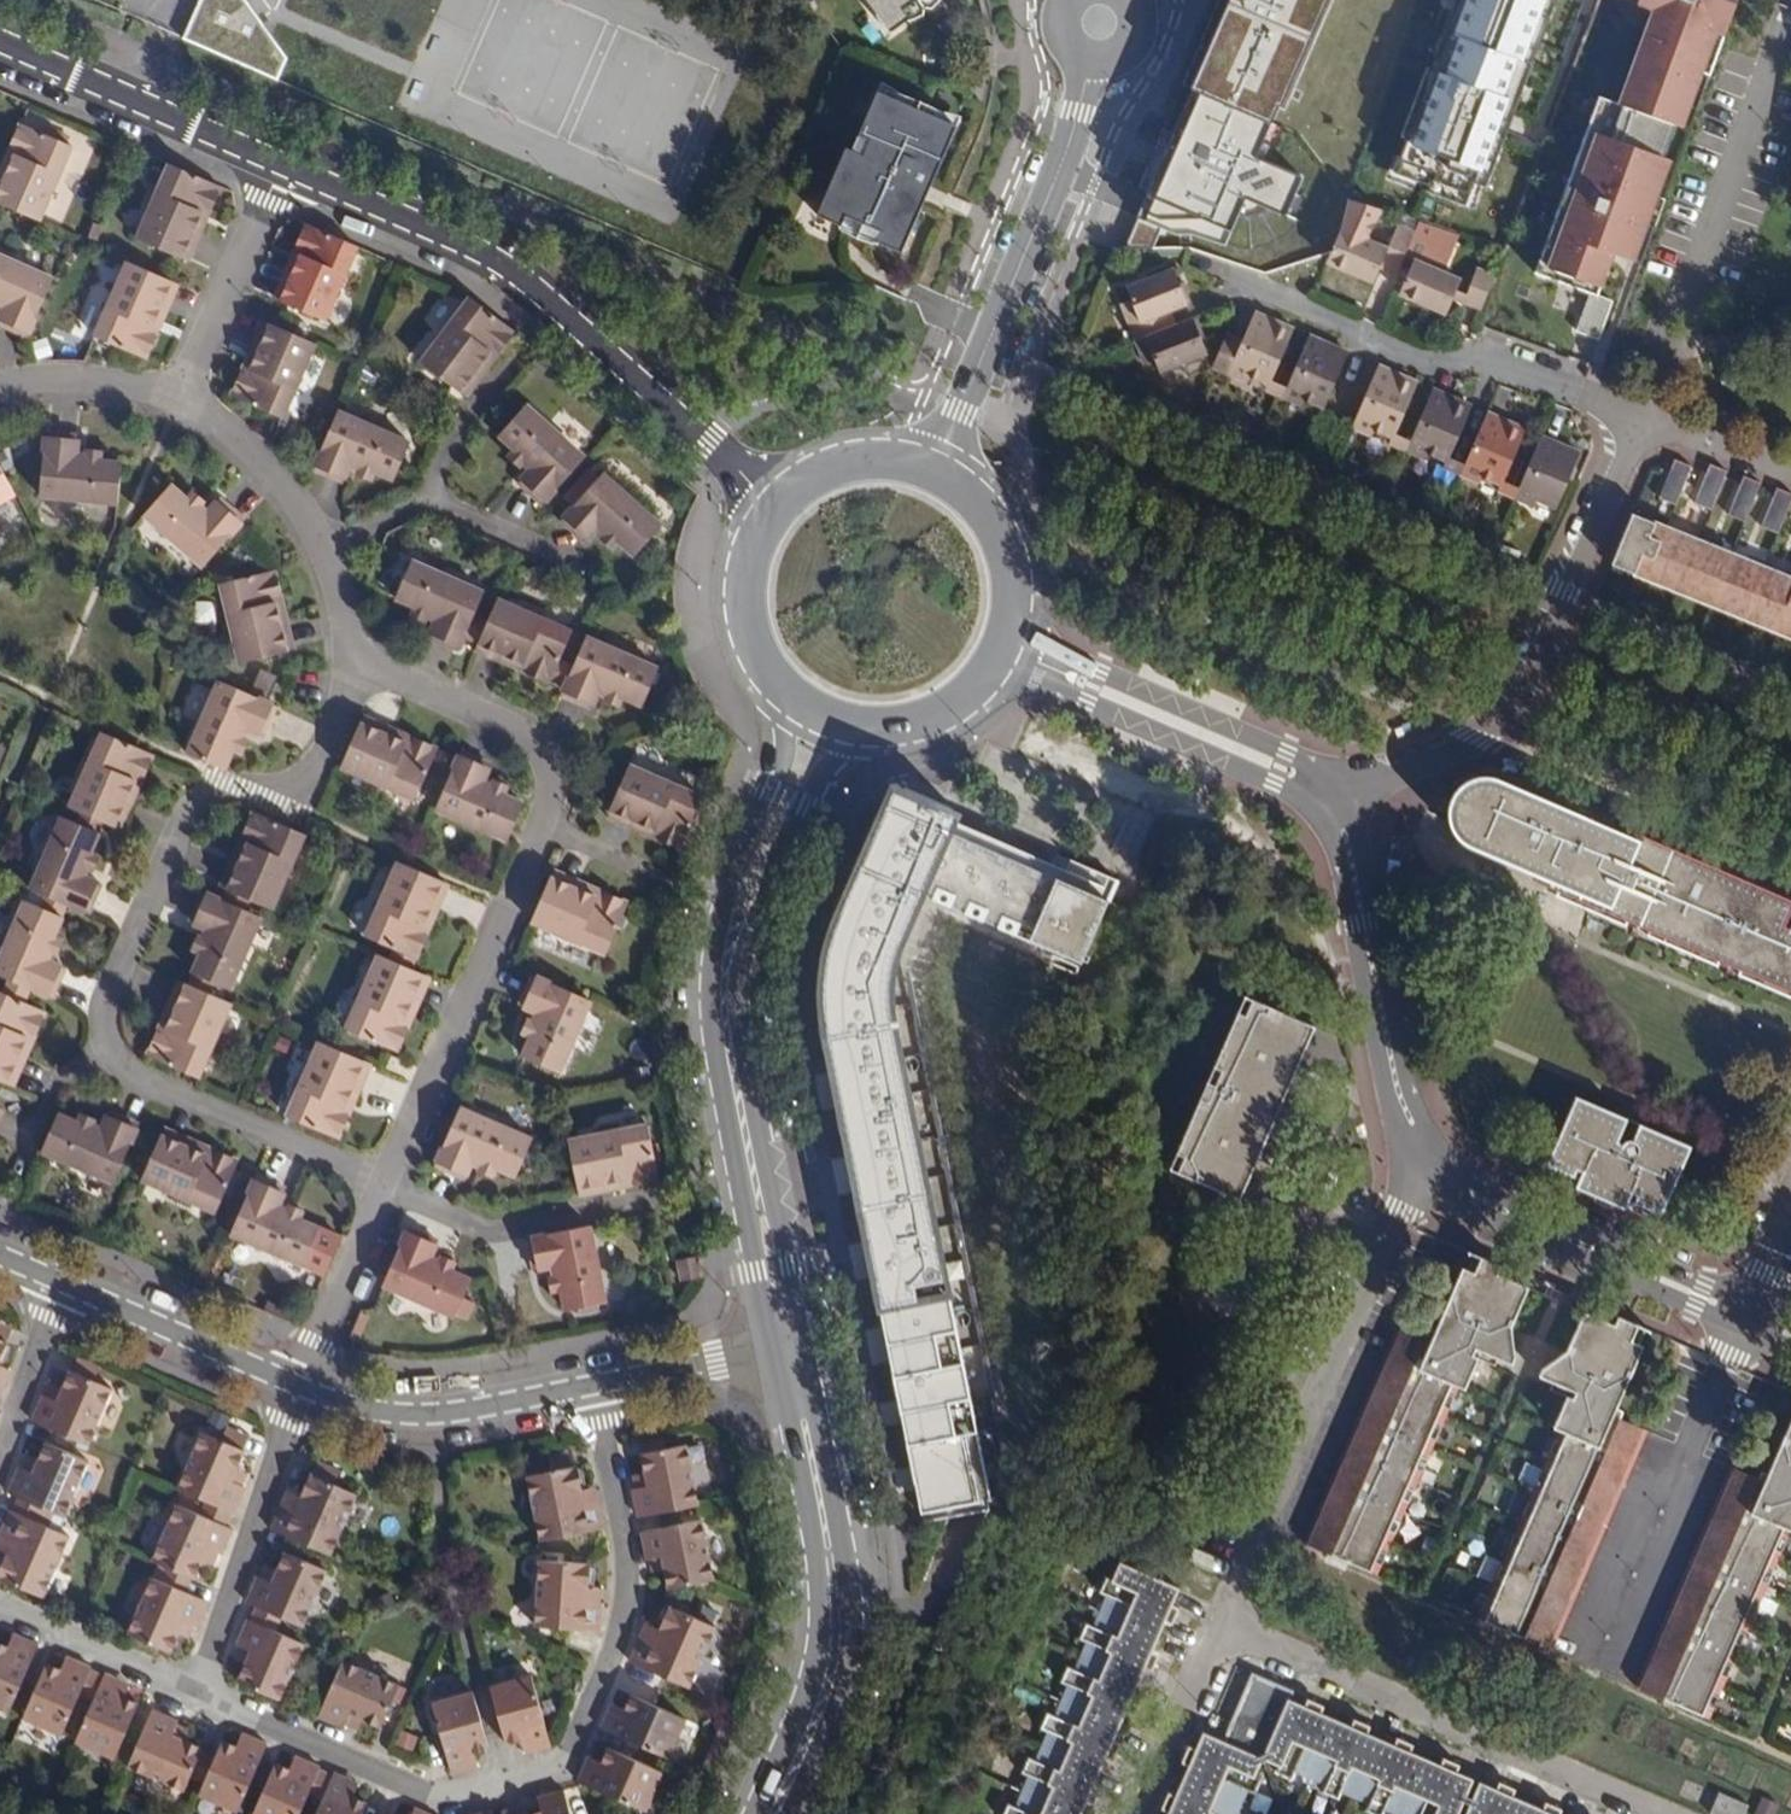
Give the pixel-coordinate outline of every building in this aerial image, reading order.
[(246,0),(202,0),(185,34),(203,44),(215,21),(242,35),(246,27),(235,21),(246,0)] [(889,32),(933,0),(865,0),(889,32)] [(1203,78),(1291,117),(1341,0),(1237,0),(1203,78)] [(1481,3),(1468,35),(1453,76),(1444,72),(1418,140),(1424,142),(1411,176),(1446,189),(1444,194),(1481,208),(1490,186),(1501,190),(1519,142),(1514,140),(1523,116),(1529,118),(1548,67),(1543,65),(1557,27),(1562,29),(1573,0),(1474,0),(1481,3)] [(1599,297),(1614,255),(1643,265),(1666,201),(1658,198),(1672,161),(1665,158),(1677,126),(1683,128),(1703,74),(1712,78),(1740,0),(1630,0),(1657,10),(1622,106),(1602,98),(1536,274),(1592,295),(1599,297)] [(1291,117),(1203,78),(1139,219),(1181,236),(1206,234),(1241,247),(1257,250),(1277,244),(1293,232),(1302,219),(1323,160),(1291,117)] [(813,220),(899,255),(918,208),(911,205),(916,193),(913,192),(917,184),(922,184),(927,181),(930,177),(950,128),(917,115),(913,105),(903,109),(870,96),(852,140),(863,145),(857,159),(846,155),(840,153),(813,220)] [(0,183),(0,202),(37,219),(70,145),(17,121),(4,150),(12,155),(0,183)] [(852,140),(846,155),(857,159),(863,145),(852,140)] [(4,150),(0,160),(0,183),(12,155),(4,150)] [(201,209),(210,213),(222,187),(170,164),(138,236),(181,254),(201,209)] [(911,205),(918,208),(924,194),(930,177),(927,181),(922,184),(917,184),(913,192),(916,193),(911,205)] [(1348,199),(1345,227),(1333,253),(1327,263),(1375,284),(1386,260),(1389,252),(1404,259),(1405,257),(1416,233),(1401,226),(1391,247),(1369,238),(1383,210),(1348,199)] [(210,213),(201,209),(181,254),(190,258),(210,213)] [(1139,219),(1126,247),(1156,248),(1163,230),(1139,219)] [(301,255),(281,301),(325,319),(357,246),(304,223),(291,251),(301,255)] [(1462,281),(1449,276),(1466,238),(1420,223),(1416,233),(1405,257),(1414,261),(1399,294),(1446,315),(1459,288),(1462,281)] [(301,255),(291,251),(271,297),(281,301),(301,255)] [(1404,259),(1389,252),(1386,260),(1401,267),(1404,259)] [(5,301),(2,310),(0,314),(0,328),(26,339),(53,280),(0,257),(0,299),(5,301)] [(1499,266),(1483,259),(1472,285),(1469,292),(1486,300),(1499,266)] [(93,335),(111,343),(146,358),(158,330),(148,326),(169,279),(126,261),(93,335)] [(1136,342),(1179,325),(1173,310),(1188,304),(1175,268),(1128,286),(1132,299),(1121,303),(1136,342)] [(179,284),(169,279),(148,326),(158,330),(179,284)] [(1472,285),(1462,281),(1459,288),(1469,292),(1472,285)] [(1599,297),(1592,295),(1579,332),(1600,340),(1613,302),(1599,297)] [(481,304),(469,298),(415,357),(452,390),(486,351),(494,358),(516,334),(481,304)] [(1247,339),(1231,374),(1251,382),(1253,376),(1274,385),(1277,378),(1297,330),(1258,314),(1247,339)] [(270,323),(261,319),(240,367),(250,371),(270,323)] [(1195,319),(1179,325),(1136,342),(1144,364),(1156,359),(1160,371),(1208,352),(1195,319)] [(315,343),(270,323),(250,371),(240,367),(227,395),(281,417),(315,343)] [(1216,367),(1231,374),(1247,339),(1230,332),(1216,367)] [(1349,353),(1311,337),(1290,384),(1284,398),(1305,407),(1308,401),(1324,408),(1349,353)] [(494,358),(486,351),(452,390),(460,397),(494,358)] [(1418,383),(1379,366),(1353,427),(1374,436),(1377,430),(1394,438),(1397,432),(1418,383)] [(1274,385),(1271,392),(1284,398),(1290,384),(1277,378),(1274,385)] [(1473,407),(1433,390),(1412,438),(1407,450),(1427,459),(1430,453),(1450,462),(1452,456),(1473,407)] [(518,463),(524,457),(535,466),(529,472),(519,483),(543,505),(586,457),(525,402),(497,433),(514,447),(508,454),(518,463)] [(341,485),(346,470),(350,461),(362,467),(359,475),(370,480),(373,471),(394,480),(410,445),(337,413),(311,473),(341,485)] [(1530,432),(1489,415),(1468,462),(1463,474),(1483,483),(1486,477),(1506,486),(1509,480),(1530,432)] [(1412,438),(1397,432),(1394,438),(1392,444),(1407,450),(1412,438)] [(35,496),(85,502),(93,455),(87,454),(86,463),(73,462),(74,452),(76,436),(44,433),(35,496)] [(1580,453),(1543,437),(1522,486),(1516,498),(1535,506),(1538,500),(1556,507),(1580,453)] [(87,454),(74,452),(73,462),(86,463),(87,454)] [(93,455),(85,502),(118,506),(123,468),(98,465),(100,455),(93,455)] [(1468,462),(1452,456),(1450,462),(1447,468),(1463,474),(1468,462)] [(535,466),(524,457),(518,463),(528,471),(529,472),(535,466)] [(1691,464),(1674,457),(1656,498),(1673,505),(1691,464)] [(362,467),(350,461),(346,470),(359,475),(362,467)] [(590,515),(600,524),(594,529),(604,538),(610,532),(626,548),(653,516),(594,463),(551,512),(575,533),(585,521),(590,515)] [(1723,471),(1708,465),(1692,503),(1708,509),(1723,471)] [(17,498),(0,467),(0,508),(17,498)] [(1757,482),(1740,476),(1725,515),(1741,521),(1757,482)] [(1522,486),(1509,480),(1506,486),(1503,492),(1516,498),(1522,486)] [(208,518),(200,510),(206,504),(195,494),(189,502),(171,484),(145,514),(207,569),(249,522),(224,498),(214,510),(208,518)] [(1774,488),(1758,526),(1776,534),(1790,495),(1774,488)] [(214,510),(206,504),(200,510),(208,518),(214,510)] [(1642,577),(1664,524),(1633,511),(1609,563),(1642,577)] [(600,524),(590,515),(585,521),(594,529),(600,524)] [(1696,538),(1664,524),(1642,577),(1674,591),(1696,538)] [(1696,538),(1674,591),(1707,605),(1729,552),(1696,538)] [(1729,552),(1707,605),(1740,619),(1763,567),(1729,552)] [(463,638),(474,614),(483,593),(409,560),(391,599),(412,608),(409,615),(422,620),(425,613),(437,618),(434,626),(428,640),(456,654),(463,638)] [(1740,619),(1769,631),(1774,633),(1790,592),(1790,579),(1763,567),(1740,619)] [(271,605),(280,602),(272,572),(217,584),(235,664),(282,653),(271,605)] [(1774,633),(1790,641),(1790,592),(1774,633)] [(573,632),(498,600),(488,621),(478,644),(523,663),(519,672),(550,685),(560,661),(573,632)] [(291,650),(280,602),(271,605),(282,653),(291,650)] [(437,618),(425,613),(422,620),(434,626),(437,618)] [(463,638),(478,644),(488,621),(474,614),(463,638)] [(610,694),(607,702),(618,706),(620,698),(642,709),(659,670),(587,638),(574,667),(564,690),(560,699),(588,711),(594,697),(598,688),(610,694)] [(523,663),(478,644),(474,653),(519,672),(523,663)] [(573,666),(560,661),(550,685),(564,690),(574,667),(573,666)] [(235,734),(245,738),(249,729),(263,736),(277,707),(217,680),(184,749),(221,766),(229,747),(235,734)] [(610,694),(598,688),(594,697),(607,702),(610,694)] [(369,718),(364,715),(360,724),(403,743),(407,734),(369,718)] [(436,746),(407,734),(403,743),(360,724),(340,767),(413,799),(436,746)] [(155,755),(100,731),(68,806),(80,811),(103,822),(112,825),(133,777),(143,781),(155,755)] [(245,738),(235,734),(229,747),(240,751),(245,738)] [(508,788),(495,781),(491,789),(481,785),(485,777),(492,763),(462,749),(436,810),(508,842),(524,804),(505,795),(508,788)] [(681,851),(703,800),(627,764),(606,809),(652,830),(649,838),(681,851)] [(1485,772),(1483,772),(1472,775),(1461,782),(1453,791),(1449,805),(1450,818),(1454,829),(1464,839),(1474,844),(1466,866),(1573,913),(1790,1006),(1790,901),(1641,836),(1609,822),(1498,775),(1485,772)] [(143,781),(133,777),(112,825),(122,830),(143,781)] [(495,781),(485,777),(481,785),(491,789),(495,781)] [(952,810),(892,784),(883,804),(943,830),(952,810)] [(1018,936),(1079,963),(1105,901),(1099,898),(1102,888),(1062,871),(1058,880),(1039,872),(1035,882),(1025,878),(1030,868),(1006,857),(1002,868),(993,864),(997,854),(973,844),(969,854),(960,850),(964,839),(883,804),(863,851),(873,855),(866,872),(885,880),(894,857),(904,861),(900,872),(1022,926),(1018,936)] [(652,830),(606,809),(602,816),(649,838),(652,830)] [(103,822),(80,811),(76,820),(99,830),(103,822)] [(305,832),(253,811),(240,838),(248,841),(227,888),(250,898),(272,907),(305,832)] [(80,874),(84,864),(92,868),(98,855),(90,851),(99,830),(76,820),(60,813),(28,887),(43,894),(66,904),(88,914),(101,884),(88,878),(80,874)] [(1648,821),(1632,814),(1613,815),(1609,822),(1641,836),(1648,821)] [(219,885),(227,888),(248,841),(240,838),(219,885)] [(973,844),(964,839),(960,850),(969,854),(973,844)] [(1006,857),(997,854),(993,864),(1002,868),(1006,857)] [(894,884),(900,872),(904,861),(894,857),(885,880),(894,884)] [(420,925),(439,880),(396,861),(364,935),(395,949),(417,958),(429,929),(420,925)] [(92,868),(84,864),(80,874),(88,878),(92,868)] [(1039,872),(1030,868),(1025,878),(1035,882),(1039,872)] [(600,891),(553,870),(549,879),(596,901),(600,891)] [(894,884),(885,880),(866,872),(860,884),(914,908),(919,895),(894,884)] [(894,884),(919,895),(920,893),(1018,936),(1022,926),(900,872),(894,884)] [(596,901),(549,879),(531,921),(605,955),(627,903),(600,891),(596,901)] [(449,884),(439,880),(420,925),(429,929),(449,884)] [(860,884),(850,880),(838,908),(825,950),(822,968),(821,990),(821,1005),(822,1025),(831,1073),(844,1070),(844,1072),(843,1073),(842,1075),(842,1079),(842,1081),(843,1083),(846,1086),(848,1087),(850,1087),(852,1086),(854,1086),(858,1104),(838,1107),(849,1156),(862,1154),(862,1157),(862,1159),(862,1161),(862,1162),(863,1164),(863,1165),(864,1166),(866,1167),(868,1168),(870,1168),(872,1169),(875,1189),(856,1192),(866,1241),(880,1240),(881,1245),(880,1247),(878,1250),(879,1253),(880,1255),(881,1256),(884,1258),(886,1259),(887,1259),(890,1259),(893,1274),(873,1277),(884,1327),(898,1324),(898,1328),(897,1331),(897,1332),(898,1334),(899,1336),(900,1338),(902,1339),(904,1340),(906,1340),(910,1358),(891,1361),(898,1400),(918,1396),(923,1419),(903,1423),(912,1467),(931,1464),(935,1486),(917,1490),(922,1513),(990,1499),(959,1348),(947,1350),(944,1333),(955,1331),(942,1263),(930,1266),(927,1249),(939,1247),(925,1177),(912,1180),(909,1163),(921,1160),(908,1093),(895,1095),(892,1078),(904,1076),(893,1024),(891,1007),(891,977),(894,960),(899,942),(914,908),(860,884)] [(250,898),(227,888),(222,899),(244,910),(250,898)] [(1109,891),(1102,888),(1099,898),(1105,901),(1109,891)] [(195,972),(219,983),(231,989),(263,917),(244,910),(222,899),(204,892),(191,920),(206,925),(214,929),(208,940),(201,936),(196,948),(204,952),(195,972)] [(66,904),(43,894),(38,904),(61,915),(66,904)] [(9,979),(30,988),(51,997),(63,969),(51,963),(42,959),(46,949),(55,953),(61,939),(52,936),(61,915),(38,904),(24,898),(0,954),(0,975),(6,978),(9,979)] [(214,929),(206,925),(201,936),(208,940),(214,929)] [(55,953),(46,949),(42,959),(51,963),(55,953)] [(417,958),(395,949),(390,959),(412,970),(417,958)] [(396,1050),(409,1022),(399,1018),(420,972),(412,970),(390,959),(376,954),(344,1028),(396,1050)] [(219,983),(195,972),(189,984),(214,995),(219,983)] [(428,976),(420,972),(399,1018),(409,1022),(428,976)] [(542,1012),(537,1024),(535,1023),(529,1021),(524,1033),(532,1036),(522,1058),(559,1074),(591,1000),(532,974),(519,1004),(534,1009),(542,1012)] [(0,992),(24,1002),(30,988),(9,979),(6,978),(0,992)] [(188,984),(179,980),(158,1027),(167,1032),(188,984)] [(189,984),(188,984),(167,1032),(158,1027),(146,1054),(197,1078),(230,1002),(214,995),(189,984)] [(0,992),(0,1081),(2,1082),(22,1036),(30,1040),(43,1011),(0,992)] [(1316,1025),(1253,998),(1246,1015),(1237,1011),(1176,1152),(1184,1155),(1178,1171),(1241,1198),(1316,1025)] [(542,1012),(534,1009),(529,1021),(535,1023),(537,1024),(542,1012)] [(30,1040),(22,1036),(2,1082),(11,1085),(30,1040)] [(340,1138),(352,1110),(343,1107),(363,1061),(319,1041),(287,1116),(340,1138)] [(372,1064),(363,1061),(343,1107),(352,1110),(372,1064)] [(844,1072),(844,1070),(831,1073),(838,1107),(858,1104),(854,1086),(852,1086),(850,1087),(848,1087),(846,1086),(843,1083),(842,1081),(842,1079),(842,1075),(843,1073),(844,1072)] [(908,1093),(904,1076),(892,1078),(895,1095),(908,1093)] [(1692,1145),(1580,1095),(1550,1163),(1582,1178),(1578,1185),(1627,1206),(1630,1199),(1662,1213),(1692,1145)] [(481,1163),(478,1172),(491,1178),(494,1170),(515,1180),(531,1141),(458,1109),(432,1170),(461,1183),(468,1167),(470,1161),(471,1159),(481,1163)] [(91,1128),(94,1119),(83,1114),(79,1122),(58,1113),(42,1149),(115,1181),(140,1124),(112,1111),(106,1125),(102,1133),(91,1128)] [(91,1128),(102,1133),(106,1125),(94,1119),(91,1128)] [(647,1125),(568,1141),(576,1187),(626,1177),(628,1187),(659,1180),(647,1125)] [(209,1147),(163,1127),(159,1136),(205,1155),(209,1147)] [(209,1147),(205,1155),(159,1136),(140,1180),(213,1212),(236,1158),(209,1147)] [(862,1157),(862,1154),(849,1156),(856,1192),(875,1189),(872,1169),(870,1168),(868,1168),(866,1167),(864,1166),(863,1165),(863,1164),(862,1162),(862,1161),(862,1159),(862,1157)] [(481,1163),(471,1159),(470,1161),(468,1167),(478,1172),(481,1163)] [(922,1165),(921,1160),(909,1163),(912,1180),(925,1177),(922,1165)] [(302,1209),(290,1204),(287,1213),(275,1210),(279,1200),(285,1187),(256,1174),(231,1234),(304,1265),(320,1228),(298,1219),(302,1209)] [(628,1187),(626,1177),(576,1187),(577,1189),(578,1197),(628,1187)] [(290,1204),(279,1200),(275,1210),(287,1213),(290,1204)] [(558,1276),(549,1278),(551,1292),(561,1290),(565,1313),(604,1305),(588,1225),(526,1237),(533,1269),(547,1267),(556,1265),(558,1276)] [(436,1269),(427,1265),(431,1255),(437,1242),(406,1229),(381,1286),(455,1317),(471,1283),(450,1274),(453,1265),(440,1260),(436,1269)] [(881,1245),(880,1240),(866,1241),(873,1277),(893,1274),(890,1259),(887,1259),(886,1259),(884,1258),(881,1256),(880,1255),(879,1253),(878,1250),(880,1247),(881,1245)] [(942,1263),(939,1247),(927,1249),(930,1266),(942,1263)] [(440,1260),(431,1255),(427,1265),(436,1269),(440,1260)] [(682,1281),(687,1280),(700,1277),(696,1255),(677,1258),(682,1281)] [(1503,1268),(1475,1256),(1469,1272),(1463,1270),(1432,1341),(1338,1561),(1378,1578),(1459,1389),(1465,1392),(1478,1361),(1496,1368),(1500,1358),(1507,1361),(1511,1351),(1513,1330),(1530,1289),(1500,1276),(1503,1268)] [(558,1276),(556,1265),(547,1267),(549,1278),(558,1276)] [(1616,1327),(1586,1313),(1571,1351),(1552,1370),(1548,1379),(1556,1383),(1553,1392),(1570,1400),(1556,1431),(1562,1432),(1480,1622),(1521,1640),(1616,1419),(1646,1349),(1640,1346),(1647,1331),(1620,1319),(1616,1327)] [(898,1328),(898,1324),(884,1327),(891,1361),(910,1358),(906,1340),(904,1340),(902,1339),(900,1338),(899,1336),(898,1334),(897,1332),(897,1331),(898,1328)] [(1432,1341),(1398,1326),(1304,1546),(1338,1561),(1432,1341)] [(959,1348),(955,1331),(944,1333),(947,1350),(959,1348)] [(1,1366),(10,1347),(5,1344),(1,1342),(0,1342),(0,1366),(1,1366)] [(96,1369),(76,1360),(71,1372),(91,1381),(96,1369)] [(0,1366),(0,1382),(4,1383),(10,1370),(1,1366),(0,1366)] [(29,1421),(85,1445),(110,1390),(91,1381),(71,1372),(68,1371),(59,1392),(54,1404),(43,1400),(40,1398),(29,1421)] [(59,1392),(49,1386),(43,1400),(54,1404),(59,1392)] [(923,1419),(918,1396),(898,1400),(903,1423),(923,1419)] [(1649,1434),(1616,1419),(1521,1640),(1554,1655),(1649,1434)] [(1766,1484),(1672,1704),(1712,1722),(1790,1537),(1790,1426),(1766,1484)] [(241,1437),(221,1428),(216,1440),(236,1449),(241,1437)] [(231,1470),(239,1451),(236,1449),(216,1440),(196,1432),(172,1488),(197,1499),(222,1510),(229,1512),(240,1488),(236,1486),(225,1482),(231,1470)] [(659,1447),(657,1432),(635,1437),(638,1451),(659,1447)] [(19,1468),(15,1466),(13,1472),(11,1481),(5,1492),(17,1497),(41,1508),(59,1516),(84,1461),(43,1442),(35,1462),(30,1473),(19,1468)] [(628,1487),(634,1514),(693,1503),(681,1442),(659,1447),(638,1451),(635,1451),(640,1471),(642,1485),(630,1486),(628,1487)] [(565,1465),(562,1452),(543,1456),(545,1469),(565,1465)] [(35,1462),(24,1456),(19,1468),(30,1473),(35,1462)] [(337,1471),(316,1462),(311,1473),(332,1483),(337,1471)] [(545,1469),(523,1473),(535,1538),(597,1526),(592,1499),(578,1502),(576,1488),(580,1483),(576,1463),(565,1465),(545,1469)] [(935,1486),(931,1464),(912,1467),(917,1490),(935,1486)] [(290,1491),(298,1495),(292,1509),(279,1503),(268,1528),(327,1553),(353,1492),(332,1483),(311,1473),(301,1469),(290,1491)] [(241,1474),(231,1470),(225,1482),(236,1486),(241,1474)] [(1766,1484),(1732,1470),(1637,1690),(1672,1704),(1766,1484)] [(642,1485),(640,1471),(627,1473),(630,1486),(642,1485)] [(592,1499),(589,1486),(582,1487),(576,1488),(578,1502),(592,1499)] [(290,1491),(285,1489),(279,1503),(292,1509),(298,1495),(290,1491)] [(41,1508),(17,1497),(11,1510),(35,1522),(41,1508)] [(222,1510),(197,1499),(191,1513),(217,1524),(222,1510)] [(191,1513),(175,1506),(151,1562),(163,1567),(188,1578),(191,1580),(199,1560),(205,1548),(216,1553),(219,1554),(230,1530),(217,1524),(191,1513)] [(0,1527),(0,1534),(9,1538),(3,1551),(0,1560),(0,1570),(39,1588),(64,1535),(35,1522),(11,1510),(8,1510),(0,1527)] [(663,1589),(707,1578),(696,1517),(637,1529),(642,1557),(644,1556),(656,1554),(658,1567),(663,1589)] [(0,1534),(0,1550),(3,1551),(9,1538),(0,1534)] [(216,1553),(205,1548),(199,1560),(211,1567),(216,1553)] [(281,1551),(274,1567),(273,1569),(268,1581),(256,1576),(254,1575),(243,1600),(253,1605),(277,1616),(298,1625),(322,1569),(281,1551)] [(658,1567),(656,1554),(644,1556),(646,1570),(658,1567)] [(1082,1799),(1089,1802),(1095,1787),(1088,1784),(1100,1756),(1107,1759),(1114,1742),(1108,1739),(1122,1707),(1128,1710),(1135,1694),(1128,1691),(1140,1664),(1147,1667),(1153,1653),(1146,1651),(1160,1618),(1167,1621),(1173,1606),(1167,1603),(1173,1588),(1112,1561),(1106,1577),(1098,1573),(1092,1589),(1099,1592),(1085,1625),(1078,1622),(1072,1635),(1080,1638),(1068,1666),(1060,1663),(1054,1678),(1061,1681),(1047,1713),(1040,1710),(1033,1726),(1040,1729),(1028,1758),(1021,1755),(1015,1769),(1022,1772),(1008,1805),(1001,1802),(996,1813),(1075,1813),(1082,1799)] [(273,1569),(261,1564),(256,1576),(268,1581),(273,1569)] [(588,1586),(589,1575),(581,1568),(532,1566),(530,1632),(596,1635),(597,1605),(579,1605),(580,1590),(588,1586)] [(188,1578),(163,1567),(158,1579),(182,1591),(187,1580),(188,1578)] [(158,1579),(148,1575),(123,1631),(166,1651),(174,1632),(180,1618),(192,1623),(194,1623),(204,1601),(182,1591),(158,1579)] [(597,1591),(580,1590),(579,1605),(597,1605),(597,1591)] [(625,1658),(683,1685),(712,1624),(668,1604),(654,1607),(648,1619),(655,1628),(649,1640),(635,1634),(625,1658)] [(277,1616),(253,1605),(247,1618),(272,1629),(277,1616)] [(248,1647),(242,1661),(233,1679),(276,1698),(300,1641),(272,1629),(247,1618),(245,1617),(234,1641),(236,1642),(248,1647)] [(192,1623),(180,1618),(174,1632),(185,1637),(192,1623)] [(646,1623),(641,1621),(635,1634),(649,1640),(655,1628),(646,1623)] [(18,1635),(11,1632),(5,1645),(12,1649),(18,1635)] [(0,1643),(0,1707),(6,1710),(36,1643),(18,1635),(12,1649),(5,1645),(0,1643)] [(248,1647),(236,1642),(230,1655),(242,1661),(248,1647)] [(74,1659),(64,1655),(58,1669),(68,1673),(74,1659)] [(88,1670),(90,1666),(74,1659),(68,1673),(58,1669),(45,1662),(21,1716),(61,1734),(78,1693),(88,1670)] [(356,1717),(360,1718),(374,1725),(392,1683),(337,1659),(313,1714),(338,1726),(340,1722),(344,1711),(356,1717)] [(102,1676),(88,1670),(78,1693),(92,1699),(102,1676)] [(110,1756),(136,1702),(122,1696),(114,1693),(120,1680),(104,1673),(102,1676),(92,1699),(74,1741),(110,1756)] [(485,1684),(501,1740),(515,1737),(522,1734),(527,1749),(544,1744),(526,1673),(485,1684)] [(127,1683),(120,1680),(114,1693),(122,1696),(127,1683)] [(484,1745),(469,1688),(427,1701),(445,1771),(464,1767),(461,1751),(469,1749),(484,1745)] [(594,1725),(608,1732),(662,1756),(680,1716),(624,1692),(618,1708),(614,1714),(602,1709),(594,1725)] [(1307,1697),(1304,1706),(1287,1698),(1262,1757),(1279,1764),(1275,1772),(1292,1779),(1295,1771),(1323,1783),(1319,1791),(1334,1797),(1337,1789),(1369,1803),(1366,1811),(1374,1813),(1381,1813),(1383,1809),(1395,1813),(1451,1813),(1467,1776),(1451,1769),(1455,1761),(1440,1754),(1436,1763),(1409,1751),(1412,1742),(1398,1736),(1395,1745),(1362,1731),(1366,1723),(1351,1716),(1347,1724),(1320,1713),(1323,1704),(1307,1697)] [(618,1708),(604,1703),(602,1709),(614,1714),(618,1708)] [(172,1725),(175,1720),(150,1709),(125,1765),(180,1788),(187,1773),(197,1749),(198,1747),(180,1740),(168,1734),(172,1725)] [(356,1717),(344,1711),(340,1722),(351,1728),(356,1717)] [(184,1730),(172,1725),(168,1734),(180,1740),(184,1730)] [(246,1734),(240,1731),(234,1745),(240,1747),(246,1734)] [(1199,1733),(1192,1747),(1186,1744),(1179,1759),(1186,1762),(1173,1792),(1166,1789),(1159,1806),(1166,1809),(1163,1813),(1234,1813),(1246,1788),(1252,1791),(1259,1776),(1252,1773),(1258,1759),(1199,1733)] [(220,1738),(213,1752),(212,1756),(196,1792),(233,1808),(263,1742),(246,1734),(240,1747),(234,1745),(220,1738)] [(527,1749),(522,1734),(515,1737),(519,1751),(527,1749)] [(570,1777),(611,1796),(638,1808),(655,1771),(601,1746),(595,1759),(592,1768),(578,1761),(570,1777)] [(212,1756),(197,1749),(187,1773),(201,1779),(212,1756)] [(473,1764),(469,1749),(461,1751),(464,1767),(473,1764)] [(595,1759),(582,1753),(578,1761),(592,1768),(595,1759)] [(300,1757),(292,1754),(285,1767),(294,1771),(300,1757)] [(317,1765),(300,1757),(294,1771),(285,1767),(272,1761),(248,1813),(295,1813),(305,1792),(315,1770),(317,1765)] [(329,1775),(315,1770),(305,1792),(318,1799),(329,1775)] [(331,1771),(329,1775),(318,1799),(311,1813),(357,1813),(363,1800),(349,1794),(343,1791),(347,1778),(331,1771)] [(354,1782),(347,1778),(343,1791),(349,1794),(354,1782)] [(1499,1780),(1495,1788),(1478,1781),(1464,1813),(1556,1813),(1553,1813),(1557,1805),(1541,1798),(1538,1806),(1510,1794),(1513,1786),(1499,1780)] [(522,1812),(523,1813),(565,1813),(557,1788),(541,1793),(545,1805),(522,1812)] [(1720,1790),(1711,1813),(1713,1813),(1747,1813),(1752,1804),(1720,1790)] [(545,1805),(541,1793),(534,1794),(531,1797),(535,1808),(545,1805)] [(411,1806),(407,1813),(417,1813),(419,1809),(411,1806)]
